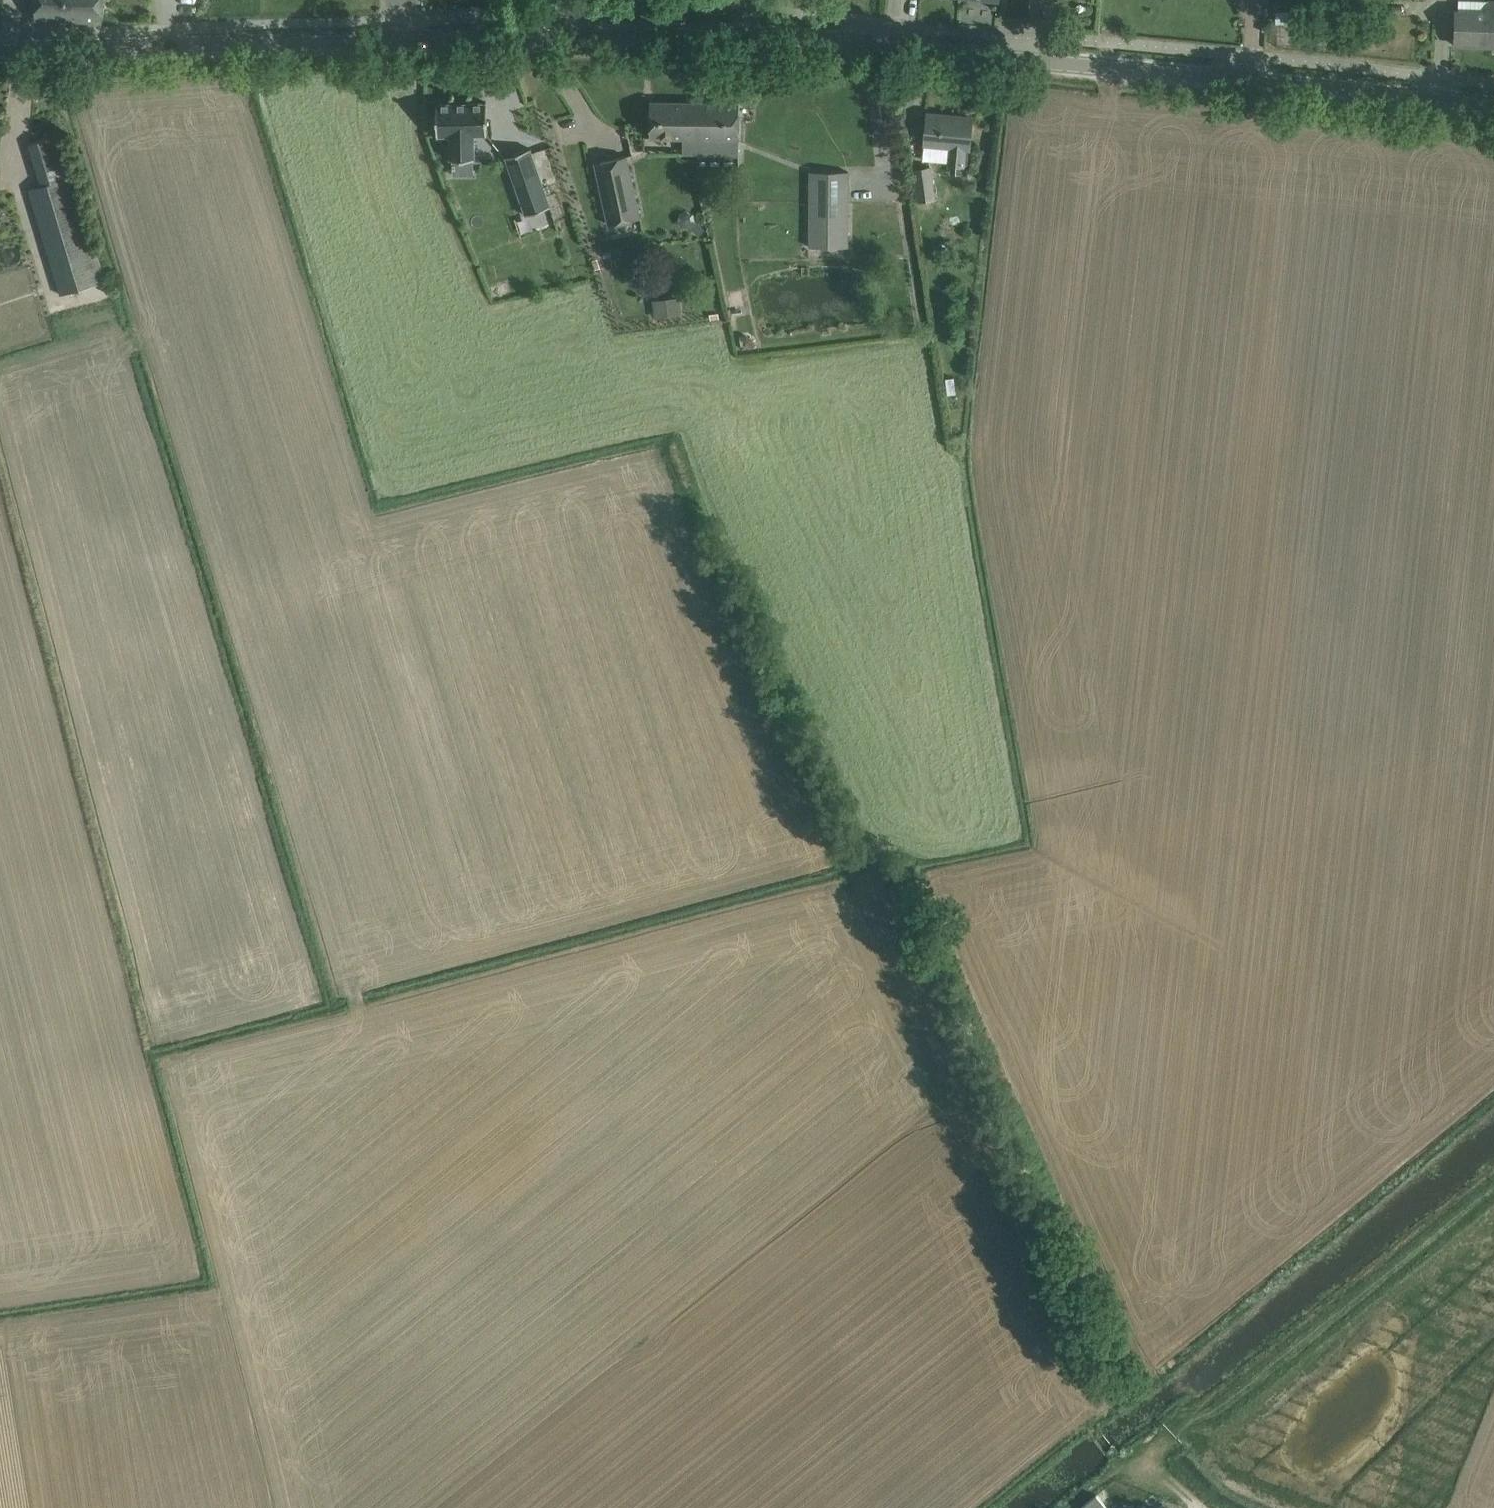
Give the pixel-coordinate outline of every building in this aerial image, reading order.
[(25,1),(37,2),(36,17),(66,19),(67,0),(25,0),(25,1)] [(66,19),(102,21),(103,0),(67,0),(66,19)] [(1456,44),(1493,45),(1493,0),(1488,0),(1487,0),(1457,0),(1457,12),(1456,24),(1456,44)] [(437,116),(431,116),(432,130),(437,130),(437,135),(438,135),(450,135),(450,151),(450,157),(450,159),(453,159),(453,174),(473,174),(473,158),(475,158),(475,157),(474,152),(474,146),(474,134),(476,134),(486,134),(487,134),(486,102),(485,102),(483,102),(467,102),(467,101),(456,101),(456,103),(439,103),(438,103),(436,103),(437,116)] [(683,153),(698,153),(698,102),(650,101),(650,138),(683,138),(683,153)] [(739,102),(698,102),(698,153),(738,154),(739,102)] [(927,117),(924,144),(950,146),(949,162),(948,164),(964,165),(965,148),(969,148),(972,117),(954,116),(953,121),(947,121),(947,119),(927,117)] [(54,136),(29,144),(42,185),(29,189),(35,208),(61,294),(98,283),(60,155),(54,136)] [(550,205),(530,149),(531,149),(530,148),(505,157),(505,158),(506,158),(525,214),(525,215),(551,206),(550,205)] [(640,218),(627,156),(595,162),(609,225),(640,218)] [(934,198),(930,166),(914,168),(918,200),(934,198)] [(848,246),(848,172),(810,172),(810,246),(848,246)] [(682,314),(680,297),(652,300),(654,318),(682,314)] [(953,376),(945,377),(947,391),(954,390),(953,376)] [(1104,1491),(1100,1494),(1113,1507),(1119,1507),(1104,1491)] [(1082,1506),(1083,1507),(1109,1507),(1097,1494),(1082,1506)]
